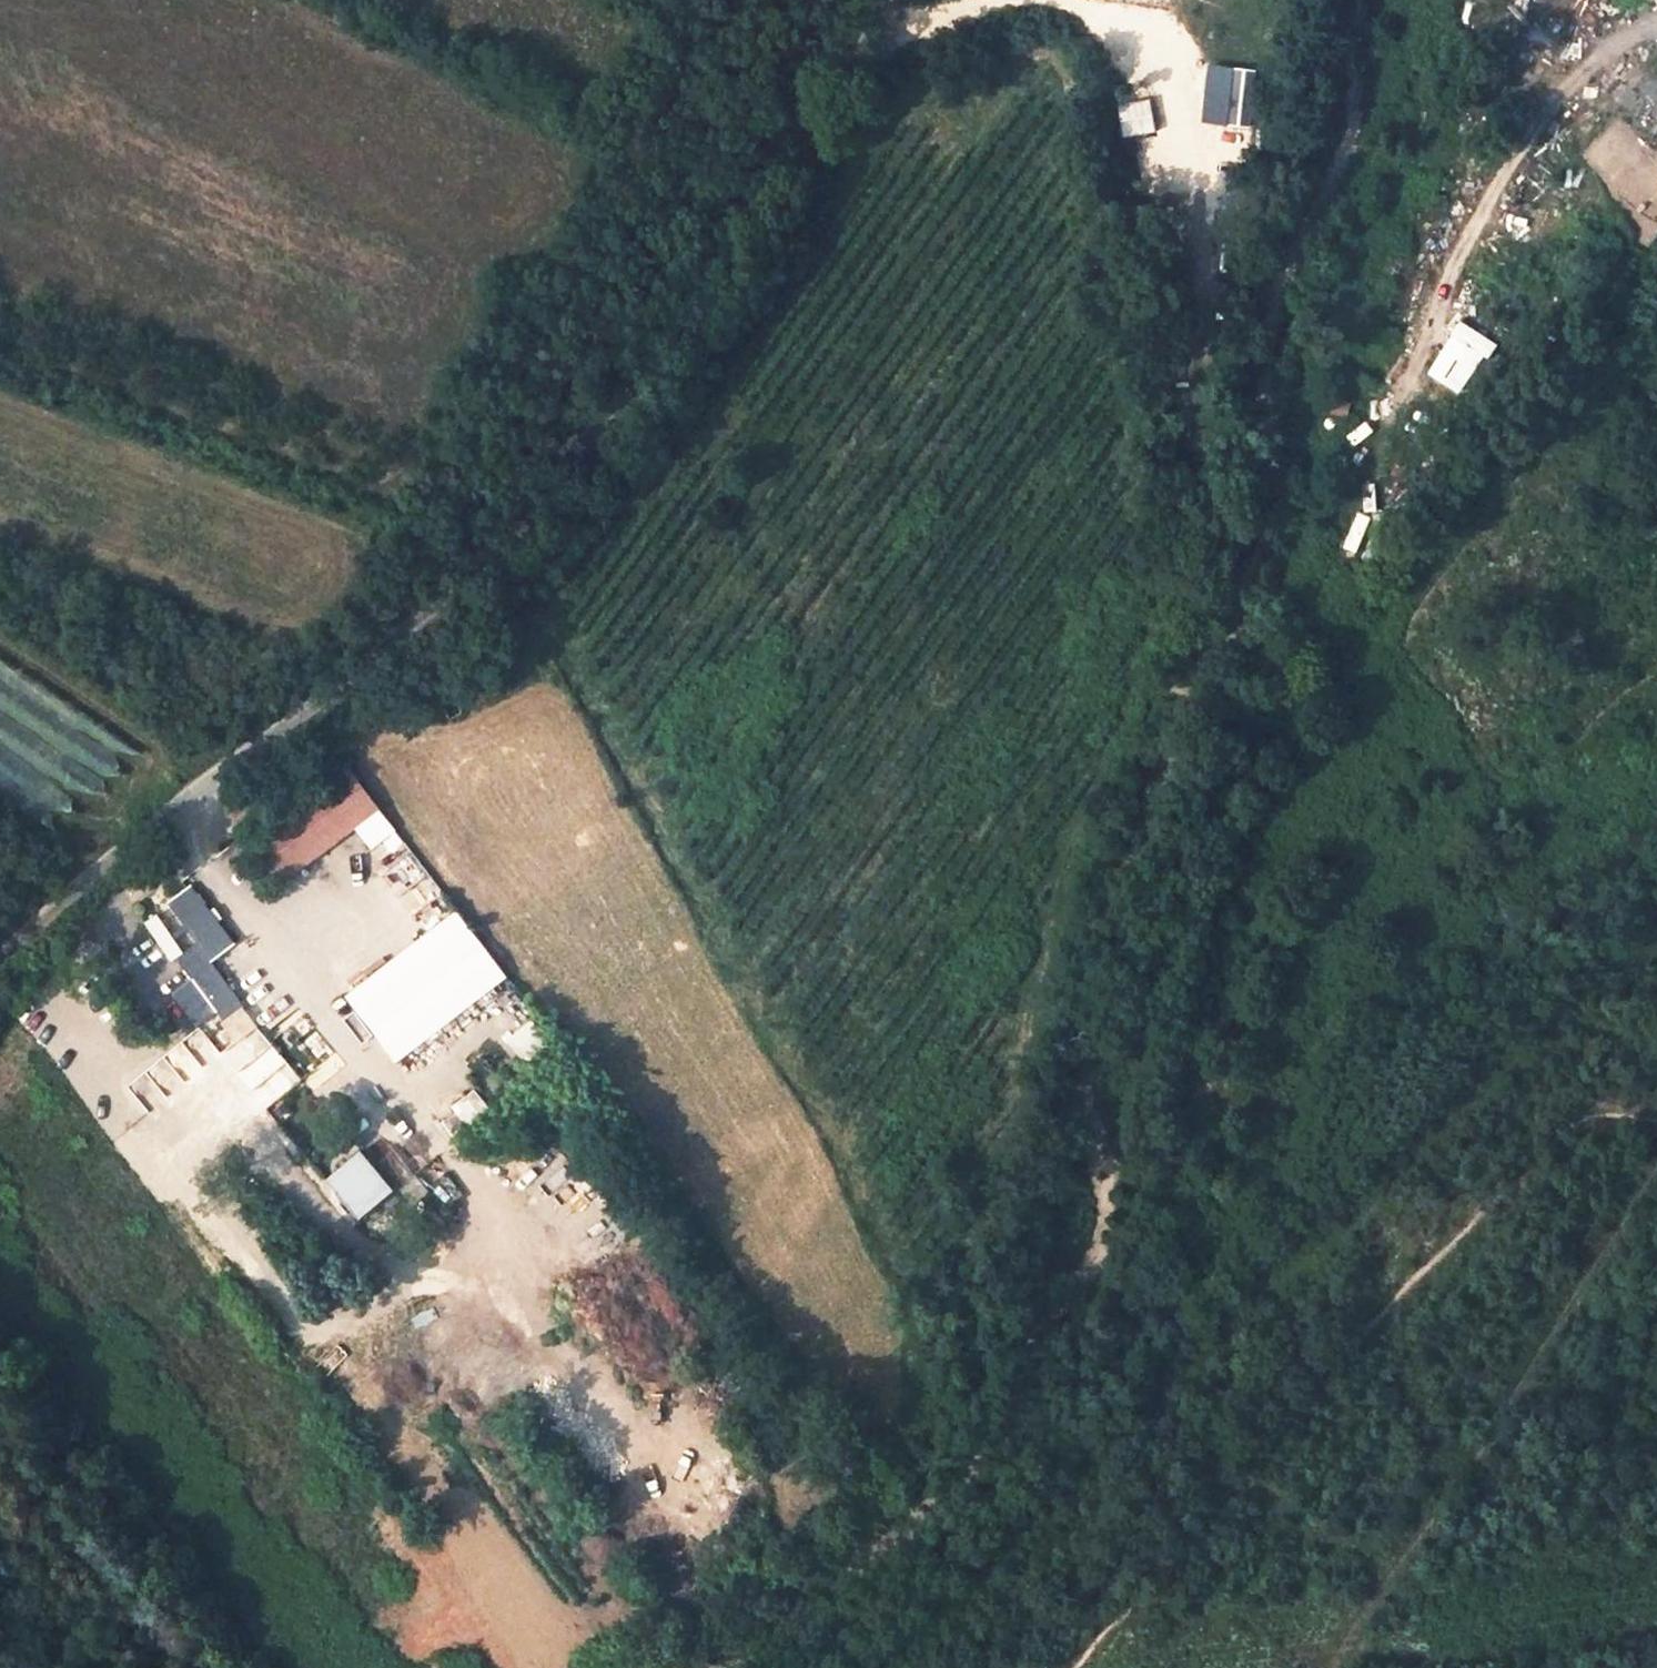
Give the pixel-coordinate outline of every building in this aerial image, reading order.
[(1055,9),(1049,15),(1061,28),(1067,22),(1055,9)] [(1054,34),(1061,28),(1049,15),(1043,20),(1054,34)] [(281,885),(380,810),(347,766),(249,844),(281,885)] [(191,884),(167,902),(211,963),(236,944),(191,884)] [(456,915),(348,997),(396,1060),(504,977),(456,915)] [(364,1222),(400,1188),(363,1149),(327,1183),(364,1222)]
